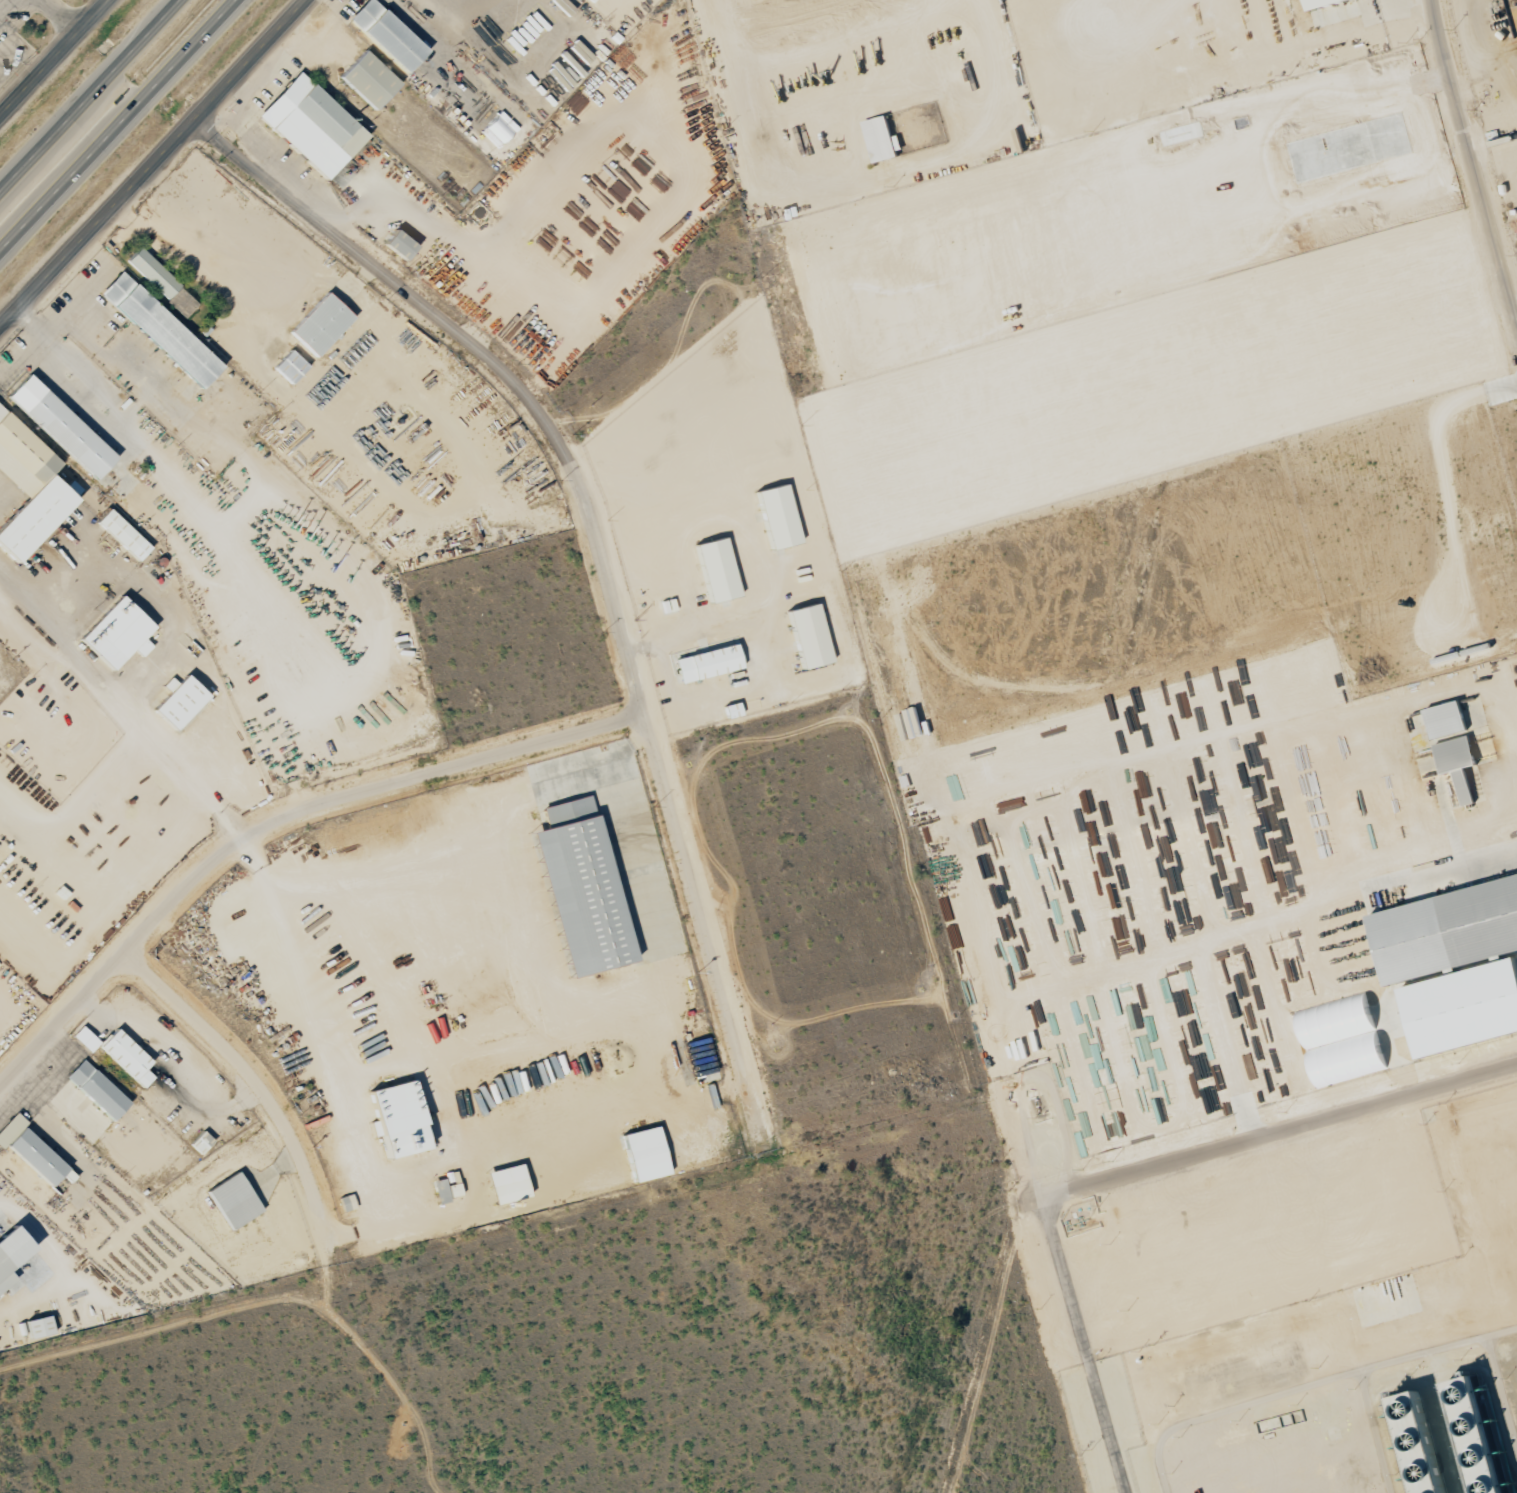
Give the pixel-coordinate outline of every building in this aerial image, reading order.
[(427,51),(372,0),(365,0),(347,19),(405,73),(427,51)] [(564,0),(551,0),(568,16),(574,9),(564,0)] [(1310,11),(1350,0),(1307,0),(1310,11)] [(374,110),(399,83),(363,49),(338,77),(374,110)] [(367,136),(298,72),(257,117),(326,180),(367,136)] [(862,122),(872,164),(897,158),(887,116),(862,122)] [(383,244),(405,261),(416,246),(394,230),(383,244)] [(138,247),(125,261),(184,317),(197,303),(138,247)] [(221,366),(120,270),(99,293),(200,388),(221,366)] [(315,357),(353,317),(327,292),(289,332),(315,357)] [(272,367),(290,384),(307,366),(290,349),(272,367)] [(95,479),(116,456),(27,374),(6,396),(95,479)] [(49,474),(60,462),(0,406),(0,473),(26,497),(0,525),(0,547),(16,562),(76,498),(49,474)] [(756,490),(768,549),(799,543),(786,484),(756,490)] [(138,561),(150,547),(108,508),(95,522),(138,561)] [(694,545),(709,603),(739,595),(724,537),(694,545)] [(79,639),(112,670),(133,649),(141,657),(152,646),(143,638),(154,627),(120,595),(79,639)] [(786,611),(801,669),(831,662),(817,603),(786,611)] [(741,668),(735,644),(674,658),(679,683),(741,668)] [(177,683),(171,677),(163,685),(169,692),(153,709),(175,730),(208,695),(185,674),(177,683)] [(1433,740),(1468,729),(1460,700),(1425,710),(1433,740)] [(1435,744),(1442,774),(1455,771),(1463,806),(1475,803),(1467,768),(1478,765),(1470,736),(1435,744)] [(633,962),(592,795),(542,807),(547,828),(532,832),(568,978),(633,962)] [(1370,912),(1387,989),(1402,986),(1418,1058),(1516,1035),(1516,878),(1370,912)] [(1316,1087),(1387,1069),(1367,992),(1296,1010),(1316,1087)] [(71,1037),(89,1053),(99,1043),(81,1026),(71,1037)] [(151,1062),(115,1028),(98,1046),(142,1089),(153,1078),(144,1069),(151,1062)] [(128,1104),(82,1059),(65,1077),(111,1121),(128,1104)] [(369,1091),(376,1121),(370,1122),(373,1137),(380,1135),(386,1159),(429,1149),(413,1080),(369,1091)] [(49,1187),(67,1169),(23,1127),(27,1123),(15,1113),(0,1129),(0,1148),(2,1150),(6,1146),(49,1187)] [(633,1182),(668,1174),(657,1126),(622,1134),(633,1182)] [(213,1141),(201,1130),(188,1144),(199,1155),(213,1141)] [(494,1205),(529,1196),(521,1164),(486,1173),(494,1205)] [(238,1172),(206,1191),(230,1231),(261,1212),(238,1172)] [(459,1196),(457,1183),(445,1185),(444,1179),(432,1181),(437,1204),(449,1202),(448,1198),(459,1196)] [(343,1212),(355,1208),(350,1194),(339,1198),(343,1212)] [(15,1280),(7,1270),(33,1251),(15,1227),(0,1238),(0,1291),(15,1280)] [(53,1333),(48,1315),(24,1322),(29,1339),(53,1333)] [(1418,1393),(1445,1492),(1417,1492),(1392,1399),(1418,1393)]
